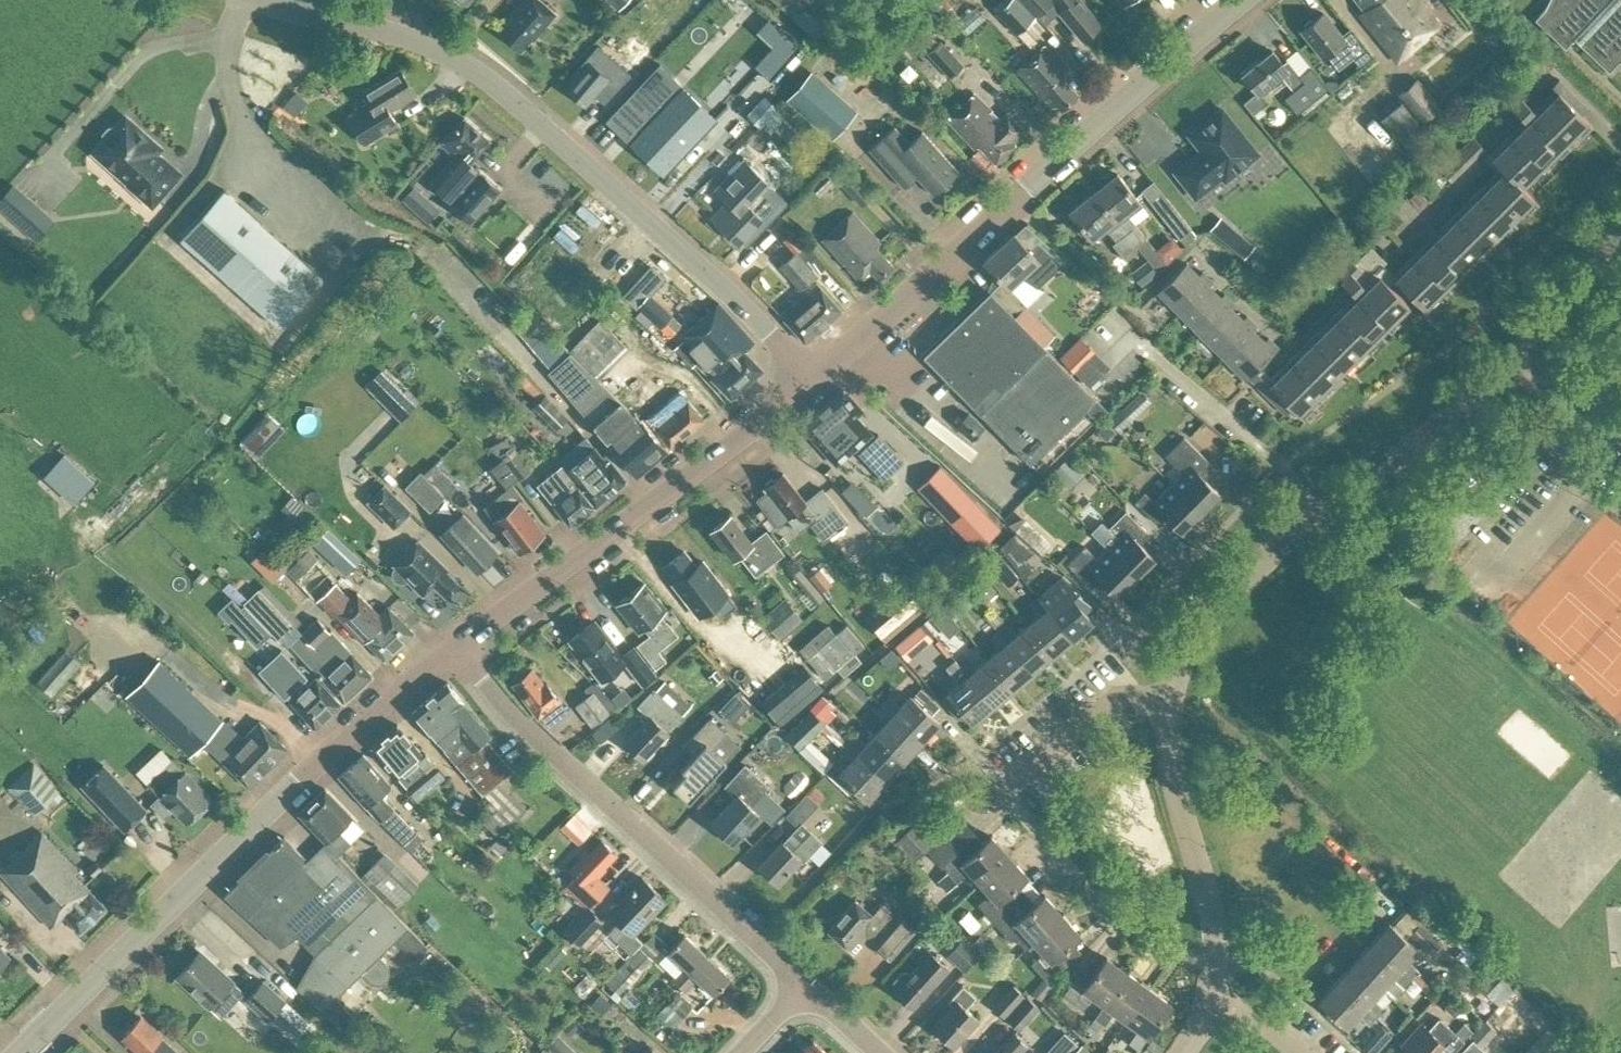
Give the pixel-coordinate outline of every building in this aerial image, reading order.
[(533,40),(538,34),(541,37),(550,27),(546,25),(556,13),(541,0),(524,0),(512,14),(513,15),(499,31),(521,50),(532,38),(533,40)] [(629,0),(607,0),(619,11),(629,0)] [(849,0),(828,0),(813,15),(805,7),(794,18),(815,40),(852,3),(849,0)] [(1036,16),(1021,0),(1008,0),(995,12),(1016,34),(1036,16)] [(1036,16),(1053,0),(1061,9),(1058,12),(1082,39),(1101,24),(1080,0),(1021,0),(1036,16)] [(1364,10),(1359,14),(1398,61),(1428,37),(1426,34),(1439,24),(1420,0),(1356,0),(1364,10)] [(1535,20),(1565,48),(1574,38),(1609,72),(1620,59),(1620,0),(1554,0),(1535,20)] [(1323,13),(1301,30),(1324,58),(1327,55),(1338,69),(1353,57),(1361,67),(1372,58),(1348,26),(1339,33),(1323,13)] [(771,46),(754,65),(770,80),(800,48),(784,33),(771,46)] [(950,79),(964,66),(940,40),(926,53),(950,79)] [(1061,111),(1078,95),(1060,75),(1068,69),(1045,44),(1017,69),(1053,109),(1057,106),(1061,111)] [(571,83),(566,89),(584,105),(594,94),(606,104),(631,74),(597,45),(586,58),(567,80),(571,83)] [(1272,50),(1243,74),(1246,78),(1244,80),(1249,87),(1252,85),(1258,93),(1281,74),(1293,89),(1284,97),(1298,113),(1307,106),(1329,89),(1311,66),(1300,75),(1287,60),(1283,63),(1272,50)] [(1540,73),(1546,66),(1537,58),(1531,65),(1540,73)] [(630,140),(663,172),(714,118),(657,64),(612,112),(636,134),(630,140)] [(350,117),(365,141),(397,122),(390,110),(416,94),(400,69),(363,91),(370,104),(350,117)] [(810,72),(784,101),(829,141),(855,112),(810,72)] [(1422,120),(1423,119),(1439,107),(1417,79),(1400,93),(1422,120)] [(1537,114),(1566,143),(1588,121),(1581,114),(1587,108),(1558,79),(1552,86),(1555,89),(1545,98),(1548,102),(1537,114)] [(932,93),(920,93),(920,102),(932,102),(932,93)] [(999,119),(975,93),(947,119),(974,149),(979,145),(992,159),(995,162),(1015,144),(1011,140),(1023,129),(1007,111),(999,119)] [(772,130),(786,116),(764,96),(746,115),(760,129),(765,123),(772,130)] [(1427,140),(1416,126),(1419,123),(1396,96),(1375,112),(1398,140),(1401,138),(1412,152),(1427,140)] [(1566,143),(1537,114),(1520,97),(1510,107),(1527,124),(1515,135),(1544,164),(1566,143)] [(1199,152),(1175,172),(1195,197),(1230,170),(1233,174),(1258,154),(1222,109),(1197,129),(1187,137),(1199,152)] [(152,209),(184,173),(160,152),(165,147),(125,111),(112,125),(107,126),(102,132),(102,137),(89,152),(125,183),(124,184),(152,209)] [(470,223),(500,189),(470,162),(490,139),(464,117),(441,143),(456,156),(432,183),(452,201),(450,204),(470,223)] [(1482,141),(1492,131),(1485,125),(1475,135),(1482,141)] [(909,142),(894,126),(869,149),(903,187),(916,176),(933,194),(959,171),(922,130),(909,142)] [(1544,164),(1515,135),(1511,132),(1501,142),(1505,146),(1492,158),(1501,166),(1522,186),(1544,164)] [(1451,181),(1484,148),(1472,136),(1439,169),(1451,181)] [(981,169),(992,159),(979,145),(974,149),(967,156),(981,169)] [(727,202),(711,219),(737,243),(762,217),(755,211),(768,198),(758,188),(765,180),(744,160),(715,190),(727,202)] [(1534,198),(1522,186),(1501,166),(1491,176),(1495,180),(1484,191),(1512,220),(1534,198)] [(860,204),(872,194),(851,171),(839,181),(860,204)] [(1125,234),(1136,225),(1129,216),(1143,205),(1117,173),(1093,192),(1114,220),(1125,234)] [(404,196),(429,219),(442,204),(417,181),(404,196)] [(1185,245),(1196,236),(1152,181),(1141,189),(1185,245)] [(1512,220),(1484,191),(1480,187),(1470,197),(1473,201),(1462,213),(1490,242),(1512,220)] [(281,327),(325,278),(224,188),(180,238),(281,327)] [(1417,189),(1409,196),(1417,204),(1425,197),(1417,189)] [(1125,234),(1114,220),(1093,192),(1070,211),(1090,238),(1104,227),(1116,242),(1112,245),(1124,260),(1136,251),(1134,247),(1136,246),(1153,267),(1163,259),(1136,226),(1136,225),(1125,234)] [(34,202),(15,222),(36,241),(54,221),(34,202)] [(1490,242),(1462,213),(1458,209),(1448,219),(1452,223),(1440,234),(1468,264),(1490,242)] [(878,278),(893,265),(876,246),(880,241),(853,210),(821,239),(858,280),(870,269),(878,278)] [(1211,226),(1244,255),(1256,242),(1223,213),(1211,226)] [(1468,264),(1440,234),(1430,224),(1419,234),(1430,244),(1418,256),(1446,286),(1468,264)] [(1037,241),(1029,249),(1013,233),(984,261),(1003,281),(990,292),(990,291),(924,355),(1040,474),(1106,410),(1042,344),(1052,334),(1026,307),(1027,305),(1020,298),(1035,284),(1037,287),(1062,264),(1037,241)] [(1353,294),(1386,261),(1371,246),(1354,263),(1348,256),(1335,270),(1344,279),(1341,282),(1353,294)] [(801,291),(817,276),(796,251),(779,266),(801,291)] [(1446,286),(1418,256),(1414,252),(1404,263),(1408,266),(1395,279),(1424,308),(1446,286)] [(1141,286),(1157,273),(1153,267),(1147,259),(1130,272),(1141,286)] [(1180,314),(1209,285),(1213,281),(1202,271),(1198,275),(1186,263),(1157,291),(1180,314)] [(650,264),(622,295),(633,306),(639,310),(634,316),(646,327),(651,321),(657,327),(670,313),(650,295),(666,278),(650,264)] [(1240,276),(1234,283),(1244,292),(1250,286),(1240,276)] [(1358,298),(1387,326),(1409,305),(1380,276),(1358,298)] [(1202,336),(1231,307),(1235,303),(1224,293),(1220,297),(1209,285),(1180,314),(1202,336)] [(841,310),(820,286),(814,291),(811,287),(781,314),(805,342),(841,310)] [(1365,348),(1387,326),(1358,298),(1346,310),(1342,306),(1332,316),(1335,320),(1365,348)] [(683,339),(674,347),(691,365),(700,357),(716,375),(713,377),(731,397),(762,369),(744,350),(754,341),(719,302),(680,337),(683,339)] [(1224,358),(1253,329),(1257,325),(1246,315),(1242,319),(1231,307),(1202,336),(1224,358)] [(569,350),(527,309),(508,325),(635,472),(664,447),(635,414),(599,379),(569,350)] [(569,350),(599,379),(629,348),(600,319),(569,350)] [(1343,370),(1365,348),(1335,320),(1324,332),(1320,328),(1310,338),(1314,342),(1343,370)] [(1253,329),(1224,358),(1246,380),(1278,347),(1268,337),(1264,341),(1253,329)] [(1079,376),(1099,357),(1079,338),(1060,357),(1079,376)] [(1321,392),(1343,370),(1314,342),(1302,353),(1298,349),(1288,360),(1292,363),(1321,392)] [(1299,414),(1321,392),(1292,363),(1280,375),(1276,371),(1266,381),(1263,378),(1256,384),(1285,414),(1292,407),(1299,414)] [(413,399),(382,369),(365,385),(396,416),(413,399)] [(544,395),(522,373),(516,380),(537,401),(532,406),(556,430),(568,417),(545,395),(544,395)] [(844,389),(801,425),(836,464),(854,449),(884,481),(904,462),(878,434),(874,437),(855,416),(862,410),(844,389)] [(1130,420),(1151,401),(1141,390),(1120,409),(1117,406),(1106,416),(1121,432),(1132,422),(1130,420)] [(670,448),(704,419),(681,392),(647,420),(670,448)] [(972,439),(983,428),(968,413),(957,424),(972,439)] [(1105,421),(1096,431),(1107,441),(1115,432),(1105,421)] [(1172,483),(1201,512),(1219,494),(1201,476),(1212,465),(1184,436),(1165,455),(1183,472),(1172,483)] [(518,481),(531,471),(512,445),(499,456),(518,481)] [(578,485),(595,506),(626,480),(605,455),(602,457),(594,447),(569,467),(582,482),(578,485)] [(75,501),(94,480),(64,453),(45,474),(75,501)] [(425,473),(446,495),(457,484),(436,463),(425,473)] [(578,485),(582,482),(569,467),(566,470),(561,463),(537,484),(571,526),(595,506),(578,485)] [(446,495),(425,473),(421,470),(406,486),(430,510),(446,495)] [(1003,535),(943,471),(919,494),(979,558),(1003,535)] [(766,486),(764,488),(767,491),(757,499),(777,525),(787,517),(798,531),(813,519),(827,537),(848,522),(822,488),(805,501),(783,473),(775,480),(771,478),(765,483),(766,486)] [(393,529),(412,510),(384,483),(366,502),(393,529)] [(1182,531),(1201,512),(1172,483),(1154,502),(1144,492),(1135,502),(1155,522),(1165,513),(1182,531)] [(519,552),(544,533),(520,501),(524,498),(513,484),(484,506),(519,552)] [(1107,548),(1136,577),(1155,558),(1137,541),(1146,531),(1126,511),(1108,528),(1118,538),(1107,548)] [(1027,514),(1017,525),(1039,545),(1049,534),(1027,514)] [(739,555),(755,575),(784,553),(766,529),(750,541),(730,515),(711,530),(734,559),(739,555)] [(465,522),(460,516),(446,528),(457,540),(452,544),(476,571),(497,552),(473,525),(468,520),(465,522)] [(328,526),(317,538),(350,568),(361,557),(328,526)] [(459,583),(446,571),(448,569),(418,540),(394,565),(396,567),(393,570),(393,575),(396,579),(400,581),(404,581),(407,578),(423,594),(434,583),(446,596),(459,583)] [(1023,577),(1032,568),(1005,540),(997,547),(1023,577)] [(963,562),(946,544),(921,568),(938,586),(963,562)] [(1136,577),(1107,548),(1097,558),(1085,546),(1067,563),(1091,587),(1100,578),(1118,595),(1136,577)] [(309,548),(286,569),(295,579),(318,558),(309,548)] [(260,549),(253,560),(277,576),(284,565),(260,549)] [(684,551),(665,565),(677,580),(674,583),(698,615),(714,602),(724,615),(736,605),(702,561),(696,566),(684,551)] [(821,591),(831,582),(818,568),(809,576),(821,591)] [(982,603),(996,591),(982,575),(968,587),(982,603)] [(1062,576),(1037,597),(1072,638),(1092,621),(1084,611),(1093,604),(1062,576)] [(643,582),(616,603),(639,632),(644,627),(649,634),(636,644),(655,668),(666,660),(659,650),(678,635),(667,621),(666,622),(660,615),(667,609),(658,597),(656,598),(643,582)] [(291,643),(302,633),(296,626),(301,621),(265,583),(259,588),(243,603),(246,605),(263,623),(280,642),(285,637),(291,643)] [(335,583),(316,601),(332,617),(335,614),(363,643),(366,640),(385,660),(414,632),(388,605),(380,613),(358,592),(351,599),(335,583)] [(214,596),(200,610),(217,628),(231,614),(214,596)] [(955,619),(964,611),(952,597),(943,604),(955,619)] [(1052,655),(1072,638),(1037,597),(1029,604),(1039,615),(1027,625),(1052,655)] [(781,640),(803,622),(801,620),(803,619),(784,598),(761,618),(781,640)] [(246,605),(231,619),(248,637),(263,623),(246,605)] [(302,633),(291,643),(344,701),(372,675),(351,652),(352,651),(331,629),(329,631),(318,618),(302,633)] [(594,621),(570,639),(602,681),(628,662),(599,625),(598,626),(594,621)] [(933,638),(920,623),(907,634),(920,649),(933,638)] [(1052,655),(1027,625),(1016,634),(1007,623),(998,630),(1033,671),(1052,655)] [(1013,688),(1033,671),(998,630),(990,637),(999,649),(988,658),(1013,688)] [(309,684),(304,679),(307,677),(282,649),(259,670),(285,698),(293,690),(297,694),(290,700),(315,728),(341,703),(316,677),(309,684)] [(1013,688),(988,658),(977,668),(967,656),(959,663),(993,705),(1013,688)] [(158,660),(126,695),(190,754),(218,724),(186,695),(190,690),(158,660)] [(973,722),(993,705),(959,663),(950,671),(960,682),(948,692),(973,722)] [(780,724),(824,687),(805,664),(761,701),(780,724)] [(544,684),(532,669),(513,683),(538,716),(539,715),(549,728),(569,712),(547,682),(544,684)] [(715,684),(722,677),(715,669),(708,676),(715,684)] [(691,705),(665,680),(656,690),(654,688),(638,705),(650,716),(625,742),(643,758),(668,731),(667,730),(691,705)] [(489,736),(462,703),(464,702),(447,682),(413,711),(429,731),(430,731),(444,748),(445,747),(482,792),(496,808),(484,821),(490,826),(491,825),(497,831),(503,825),(508,830),(527,810),(497,780),(510,769),(485,739),(489,736)] [(593,682),(583,689),(588,694),(574,704),(591,726),(618,705),(593,682)] [(882,704),(921,741),(939,721),(922,706),(930,697),(920,688),(912,697),(911,695),(900,706),(889,696),(882,704)] [(732,691),(715,710),(729,723),(746,705),(732,691)] [(803,746),(838,706),(823,693),(787,732),(803,746)] [(904,760),(921,741),(882,704),(874,712),(885,722),(875,733),(904,760)] [(685,771),(672,785),(689,801),(702,787),(704,789),(715,777),(713,774),(726,760),(711,747),(726,732),(709,716),(683,745),(693,755),(687,761),(681,768),(685,771)] [(250,787),(287,748),(260,721),(223,761),(250,787)] [(406,786),(433,763),(425,754),(423,755),(398,724),(371,746),(406,786)] [(886,779),(904,760),(875,733),(865,744),(854,734),(846,742),(886,779)] [(868,798),(886,779),(846,742),(839,750),(850,760),(840,772),(868,798)] [(387,803),(378,795),(390,785),(363,754),(339,775),(371,812),(395,836),(405,845),(417,833),(407,824),(387,803)] [(185,772),(173,759),(149,782),(161,795),(151,804),(165,818),(174,809),(186,822),(211,798),(185,771),(185,772)] [(54,805),(62,797),(58,792),(60,790),(34,762),(7,787),(33,815),(49,799),(54,805)] [(124,831),(148,808),(104,762),(80,785),(124,831)] [(746,764),(725,786),(736,796),(711,822),(720,830),(718,831),(731,843),(732,842),(734,843),(760,814),(752,806),(770,786),(746,764)] [(298,813),(329,845),(338,854),(350,843),(337,830),(352,816),(325,788),(298,813)] [(820,843),(822,841),(801,822),(818,804),(806,793),(785,816),(796,827),(783,841),(759,866),(777,882),(800,858),(803,861),(808,856),(820,843)] [(911,863),(943,833),(934,811),(916,821),(893,843),(911,863)] [(552,833),(571,850),(585,835),(566,818),(552,833)] [(979,881),(1008,854),(991,835),(982,843),(962,820),(929,851),(940,864),(941,863),(957,881),(970,870),(979,881)] [(106,907),(81,880),(84,877),(42,831),(0,871),(0,872),(50,927),(64,914),(81,932),(106,907)] [(576,875),(564,888),(587,910),(609,887),(598,876),(605,869),(603,866),(616,853),(602,840),(589,853),(587,851),(570,869),(576,875)] [(338,854),(329,845),(310,863),(292,844),(288,848),(281,841),(247,873),(245,871),(236,881),(233,878),(214,897),(240,924),(250,915),(258,923),(261,920),(267,926),(278,915),(315,954),(296,987),(322,1011),(342,1031),(355,1018),(335,997),(361,972),(368,980),(372,983),(378,984),(384,983),(388,978),(390,972),(389,966),(386,962),(379,955),(408,927),(376,895),(338,855),(338,854)] [(828,851),(820,843),(808,856),(816,864),(828,851)] [(399,905),(419,884),(385,852),(362,876),(377,891),(380,888),(399,905)] [(985,912),(994,922),(1014,904),(1026,893),(1018,884),(1027,875),(1008,854),(979,881),(990,892),(977,904),(985,912)] [(103,867),(96,860),(87,869),(93,876),(103,867)] [(613,973),(605,982),(619,994),(626,986),(652,957),(639,946),(643,942),(633,933),(666,899),(642,877),(609,911),(618,920),(607,931),(617,940),(631,954),(613,973)] [(1035,903),(1026,893),(1014,904),(994,922),(1011,940),(1015,937),(1025,948),(1034,941),(1063,914),(1045,894),(1035,903)] [(870,912),(855,899),(828,930),(854,953),(866,938),(890,959),(915,930),(899,916),(898,917),(879,901),(870,912)] [(565,933),(563,936),(576,947),(578,945),(599,922),(587,910),(585,912),(565,933)] [(969,932),(966,934),(973,942),(994,922),(985,912),(976,921),(978,923),(969,932)] [(1063,914),(1034,941),(1044,952),(1031,963),(1048,981),(1067,964),(1058,954),(1081,934),(1063,914)] [(1442,942),(1420,921),(1408,934),(1431,955),(1442,942)] [(1373,943),(1411,978),(1419,970),(1407,960),(1418,949),(1389,922),(1371,942),(1373,943)] [(678,985),(707,954),(684,933),(667,950),(684,966),(672,979),(678,985)] [(962,971),(978,953),(961,938),(946,955),(962,971)] [(1411,978),(1373,943),(1371,942),(1354,960),(1383,987),(1393,976),(1404,986),(1411,978)] [(11,956),(0,945),(0,967),(11,956)] [(937,979),(947,968),(926,949),(915,962),(919,965),(910,974),(907,971),(900,971),(893,981),(893,987),(896,989),(895,991),(913,1007),(937,979)] [(210,1005),(232,981),(200,951),(178,976),(210,1005)] [(707,954),(678,985),(685,991),(697,978),(714,993),(730,976),(707,954)] [(1105,1004),(1128,972),(1106,957),(1089,981),(1078,973),(1063,994),(1083,1009),(1093,995),(1105,1003),(1105,1004)] [(1377,1016),(1384,1008),(1373,998),(1383,987),(1354,960),(1337,979),(1377,1016)] [(1127,1019),(1149,988),(1128,972),(1105,1004),(1105,1003),(1095,1017),(1102,1022),(1104,1024),(1114,1010),(1127,1019)] [(1052,986),(1042,978),(1031,992),(1040,1000),(1052,986)] [(267,1020),(285,1000),(263,979),(245,999),(267,1020)] [(1377,1016),(1337,979),(1319,999),(1348,1025),(1358,1014),(1369,1024),(1377,1016)] [(1027,987),(1019,980),(1013,986),(1011,984),(991,1006),(1004,1018),(1025,996),(1021,993),(1027,987)] [(954,1044),(977,1018),(966,1008),(976,997),(963,984),(948,1001),(953,1005),(934,1026),(954,1044)] [(1149,988),(1127,1019),(1139,1028),(1129,1042),(1138,1049),(1171,1003),(1149,988)] [(600,993),(591,1003),(602,1014),(612,1003),(600,993)] [(658,1013),(672,1027),(691,1006),(677,993),(658,1013)] [(1019,1030),(1039,1007),(1026,995),(1006,1018),(1019,1030)] [(178,1051),(161,1036),(161,1035),(141,1016),(123,1035),(142,1052),(176,1052),(178,1051)] [(1095,1017),(1086,1029),(1093,1034),(1102,1022),(1095,1017)] [(1474,1031),(1463,1022),(1454,1031),(1439,1018),(1429,1029),(1421,1023),(1402,1044),(1412,1052),(1452,1052),(1455,1050),(1464,1040),(1474,1031)] [(1464,1040),(1455,1050),(1458,1052),(1478,1052),(1477,1052),(1496,1030),(1485,1019),(1474,1031),(1464,1040)] [(1054,1041),(1067,1052),(1069,1052),(1077,1044),(1063,1031),(1062,1033),(1055,1040),(1054,1041)] [(1014,1032),(1002,1045),(1001,1044),(993,1052),(1028,1052),(1032,1048),(1014,1032)] [(554,1052),(577,1052),(569,1046),(568,1047),(554,1034),(544,1044),(546,1046),(554,1052)] [(813,1040),(801,1052),(827,1052),(813,1040)] [(1074,1052),(1091,1052),(1082,1044),(1074,1052)]
